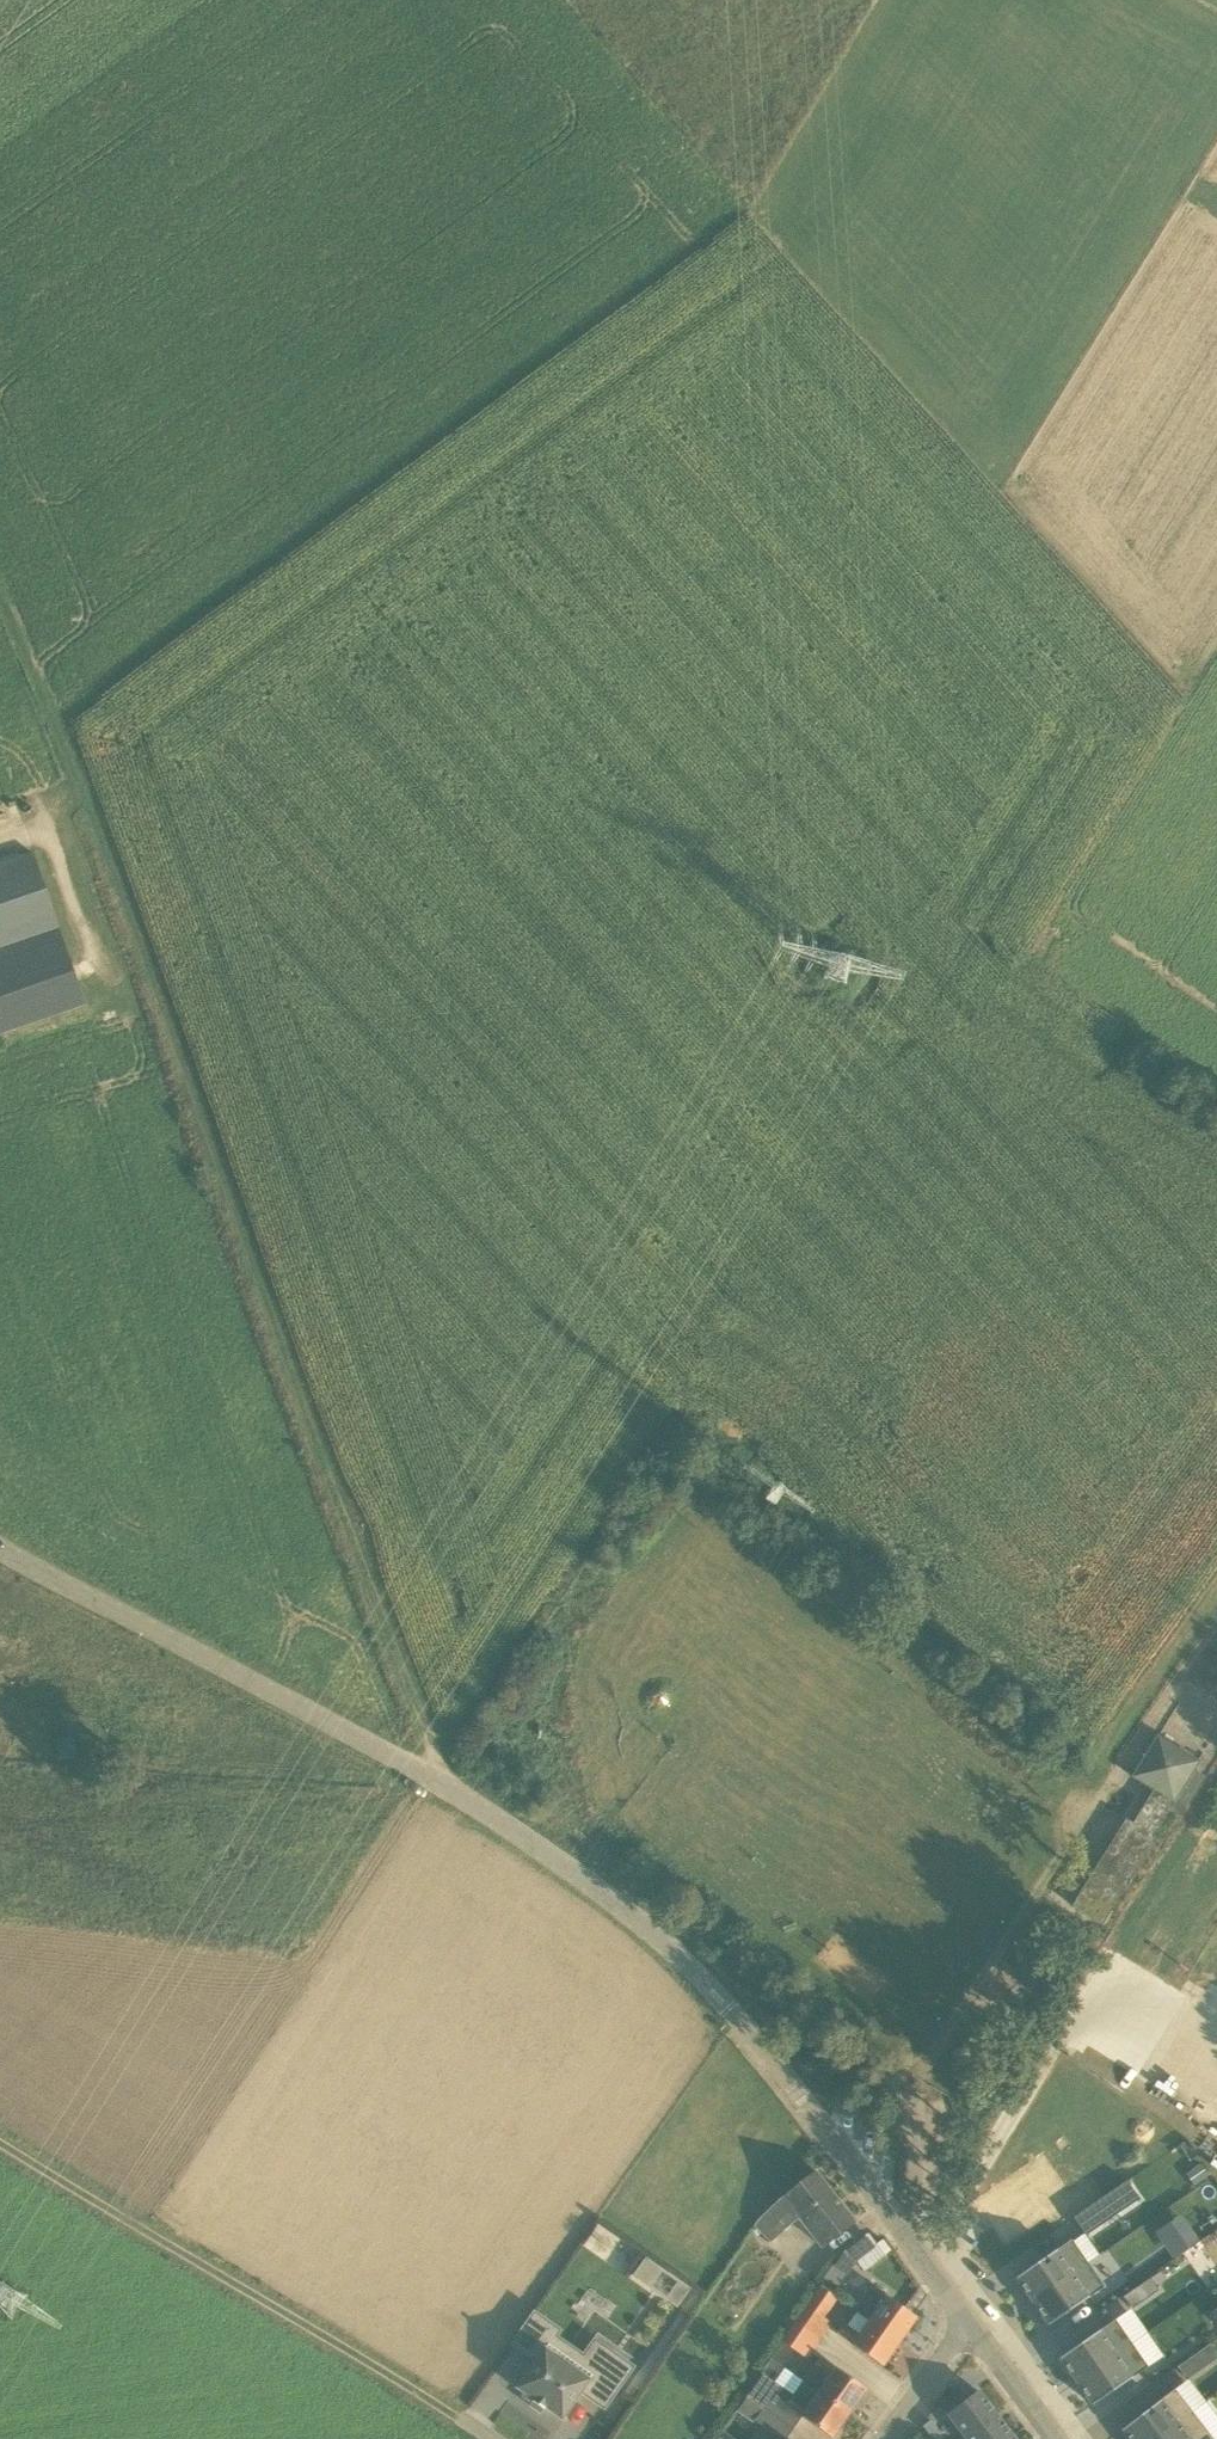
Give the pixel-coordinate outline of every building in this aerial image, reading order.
[(61,927),(34,849),(0,861),(0,948),(61,927)] [(1181,1817),(1205,1777),(1194,1770),(1199,1762),(1157,1735),(1132,1776),(1154,1790),(1134,1823),(1126,1818),(1072,1905),(1102,1924),(1157,1837),(1153,1835),(1169,1810),(1181,1817)] [(1003,2186),(979,2202),(995,2225),(999,2222),(1009,2238),(1029,2224),(1030,2226),(1032,2225),(1031,2223),(1039,2217),(1040,2219),(1042,2218),(1041,2216),(1047,2212),(1058,2228),(1074,2217),(1099,2200),(1087,2182),(1067,2196),(1045,2163),(1005,2190),(1003,2186)] [(855,2221),(815,2170),(750,2221),(766,2242),(796,2218),(820,2249),(855,2221)] [(1099,2200),(1074,2217),(1086,2234),(1121,2210),(1109,2192),(1099,2200)] [(601,2223),(586,2245),(629,2273),(643,2251),(601,2223)] [(1189,2227),(1163,2245),(1173,2259),(1199,2241),(1189,2227)] [(1032,2296),(1072,2269),(1056,2246),(1016,2273),(1032,2296)] [(832,2293),(853,2265),(842,2251),(817,2286),(836,2300),(838,2298),(832,2293)] [(689,2288),(647,2258),(635,2275),(651,2287),(663,2270),(678,2281),(666,2298),(676,2305),(689,2288)] [(1072,2269),(1032,2296),(1049,2320),(1088,2293),(1072,2269)] [(1117,2311),(1156,2291),(1150,2278),(1110,2298),(1117,2311)] [(858,2314),(899,2342),(916,2317),(871,2285),(853,2310),(858,2314)] [(817,2340),(830,2322),(824,2317),(836,2300),(817,2286),(792,2323),(817,2340)] [(1208,2311),(1216,2324),(1216,2305),(1208,2311)] [(588,2378),(546,2349),(559,2329),(533,2311),(511,2343),(536,2360),(517,2387),(533,2399),(532,2401),(544,2409),(545,2407),(561,2419),(581,2391),(604,2408),(633,2366),(608,2349),(588,2378)] [(882,2366),(899,2342),(858,2314),(857,2315),(869,2323),(860,2335),(845,2325),(843,2323),(836,2333),(882,2366)] [(805,2358),(817,2340),(792,2323),(780,2340),(805,2358)] [(1076,2377),(1115,2350),(1099,2326),(1060,2353),(1076,2377)] [(1115,2350),(1076,2377),(1092,2400),(1132,2373),(1115,2350)] [(1199,2366),(1190,2353),(1177,2363),(1185,2376),(1199,2366)] [(849,2413),(865,2389),(821,2358),(816,2366),(832,2378),(820,2394),(849,2413)] [(832,2437),(849,2413),(820,2394),(803,2381),(793,2394),(763,2372),(747,2394),(794,2428),(802,2416),(832,2437)] [(1121,2429),(1129,2438),(1156,2438),(1192,2411),(1175,2389),(1121,2429)] [(978,2390),(948,2413),(966,2436),(995,2413),(978,2390)] [(765,2438),(786,2438),(794,2428),(747,2394),(738,2407),(771,2430),(765,2438)] [(1156,2438),(1213,2438),(1192,2411),(1156,2438)] [(966,2436),(968,2438),(1008,2438),(1013,2436),(995,2413),(966,2436)]
